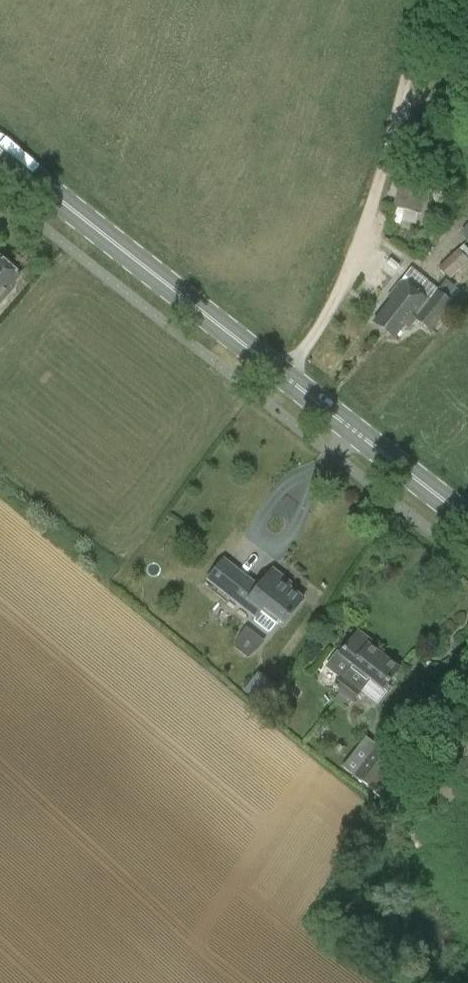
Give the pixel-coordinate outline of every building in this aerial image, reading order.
[(395,207),(419,213),(430,171),(406,165),(395,207)] [(391,218),(413,224),(416,213),(394,208),(391,218)] [(457,229),(467,240),(467,219),(457,229)] [(451,280),(464,268),(466,270),(467,268),(467,242),(439,268),(451,280)] [(0,260),(0,304),(13,289),(10,287),(20,276),(0,260)] [(392,301),(374,323),(395,339),(405,326),(409,330),(417,320),(432,332),(454,303),(447,298),(455,287),(446,280),(438,290),(411,269),(402,281),(389,299),(392,301)] [(271,569),(257,587),(246,578),(222,559),(206,579),(230,598),(255,618),(262,608),(282,624),(302,599),(287,587),(289,584),(271,569)] [(245,629),(238,637),(232,649),(246,660),(255,653),(262,644),(245,629)] [(361,691),(360,690),(369,679),(383,690),(399,670),(354,635),(339,655),(339,656),(330,667),(342,676),(334,687),(352,702),(361,691)] [(277,687),(258,672),(243,691),(262,706),(277,687)] [(372,750),(352,776),(375,794),(401,762),(382,747),(377,754),(372,750)]
